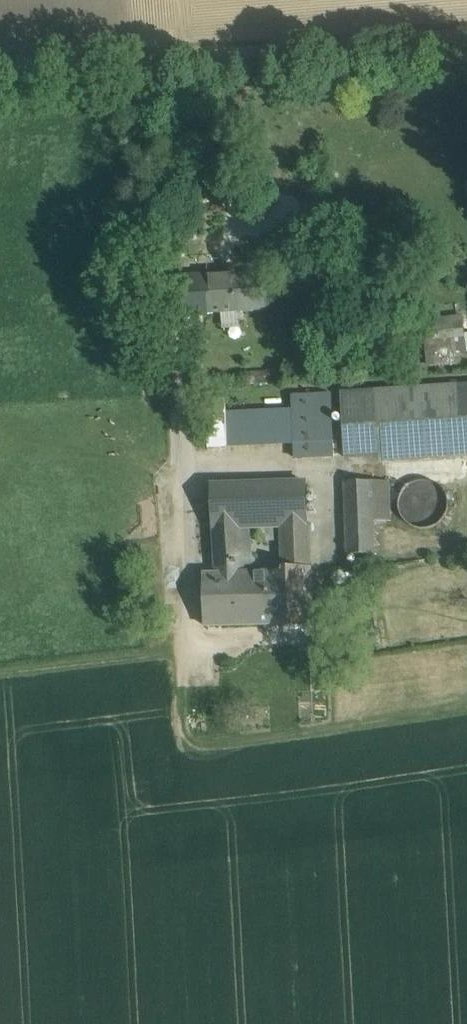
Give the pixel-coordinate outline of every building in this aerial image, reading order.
[(265,273),(181,278),(183,315),(268,310),(265,273)] [(450,319),(425,322),(428,342),(452,340),(450,319)] [(341,394),(345,457),(379,455),(379,460),(466,455),(466,385),(341,394)] [(331,394),(294,396),(295,411),(296,444),(297,458),(334,456),(331,394)] [(295,411),(224,414),(226,447),(296,444),(295,411)] [(373,481),(345,482),(347,555),(375,554),(373,481)] [(307,483),(212,487),(214,528),(252,527),(283,526),(308,525),(307,483)] [(308,525),(283,526),(283,547),(309,547),(309,546),(308,525)] [(252,527),(214,528),(216,574),(204,574),(205,626),(271,624),(268,572),(253,572),(252,527)] [(309,547),(283,547),(284,572),(268,572),(271,624),(312,624),(309,547)]
